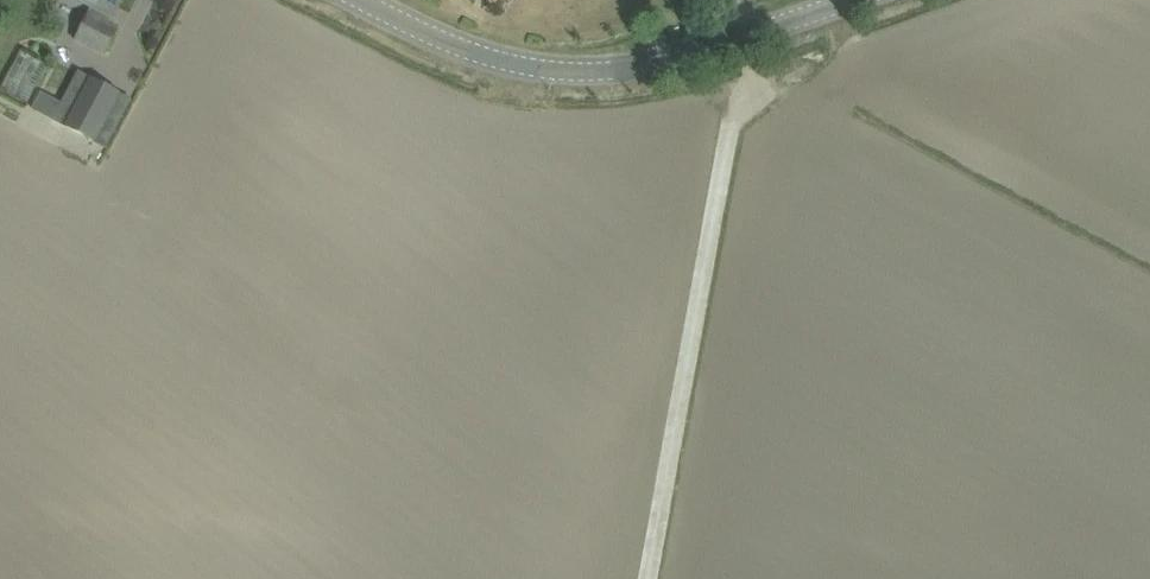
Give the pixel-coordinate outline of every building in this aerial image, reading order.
[(76,1),(89,8),(73,39),(103,54),(116,28),(109,24),(122,0),(73,0),(76,1)] [(0,88),(0,89),(26,103),(44,65),(18,52),(0,88)] [(120,93),(90,78),(64,127),(94,143),(120,93)] [(9,160),(0,155),(0,175),(9,160)]
